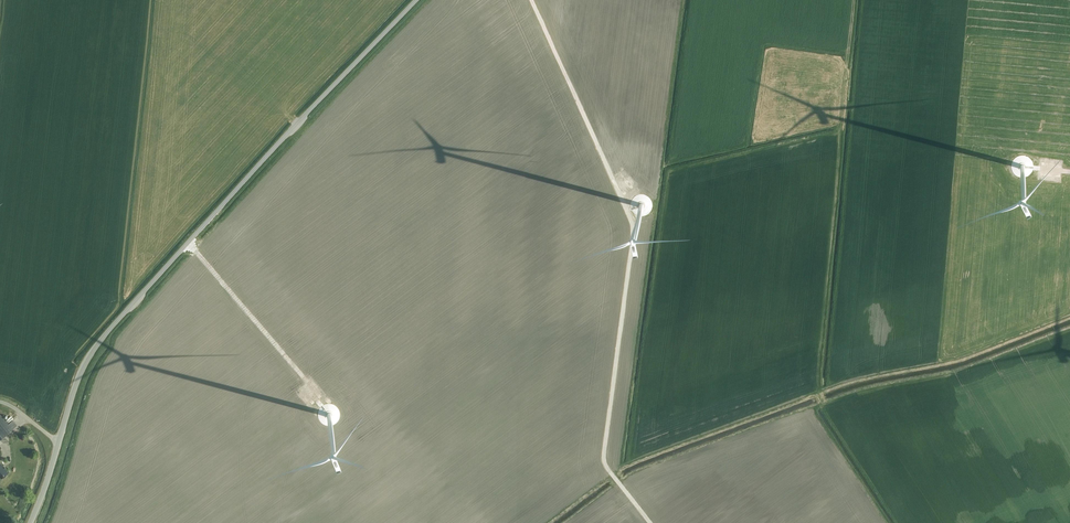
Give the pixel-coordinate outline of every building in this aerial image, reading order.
[(8,424),(0,414),(0,439),(12,429),(8,424)] [(12,429),(17,425),(13,420),(8,424),(12,429)] [(1,478),(8,472),(0,462),(0,476),(1,478)]
